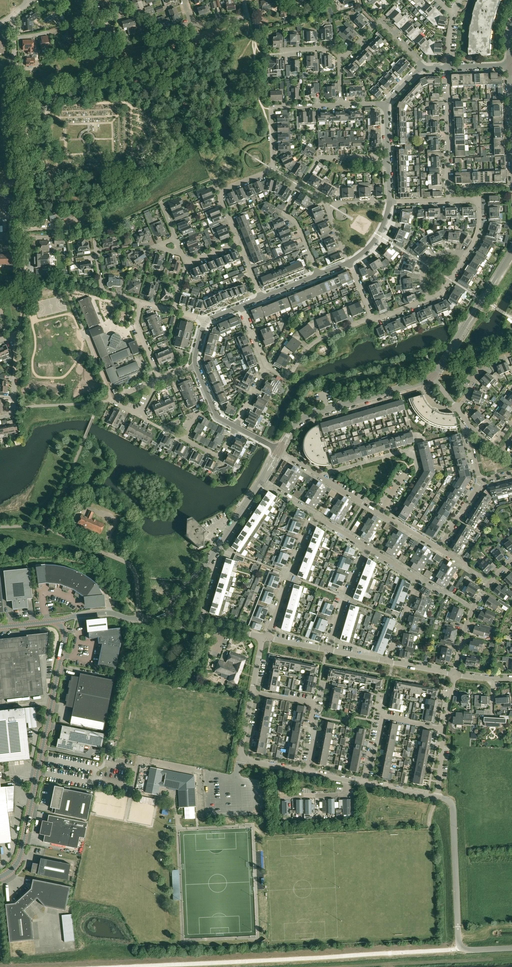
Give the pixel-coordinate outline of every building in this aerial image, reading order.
[(228,0),(229,4),(226,5),(227,11),(235,10),(234,3),(233,3),(233,0),(228,0)] [(381,2),(377,5),(381,9),(388,3),(386,0),(383,0),(384,1),(382,3),(381,2)] [(416,8),(424,0),(412,0),(416,4),(414,6),(416,8)] [(424,12),(431,6),(428,4),(429,2),(427,0),(424,0),(416,8),(419,11),(421,9),(424,12)] [(476,3),(472,16),(470,25),(469,39),(468,55),(480,54),(480,55),(490,55),(490,50),(491,40),(492,30),(494,20),(497,11),(500,1),(501,0),(478,0),(476,3)] [(136,11),(143,8),(141,2),(134,4),(136,11)] [(112,9),(109,3),(102,7),(106,12),(112,9)] [(390,17),(393,20),(399,13),(395,10),(397,8),(394,5),(385,15),(389,19),(390,17)] [(209,7),(207,7),(207,6),(197,9),(199,15),(209,12),(208,9),(209,9),(209,7)] [(426,18),(429,20),(438,11),(434,7),(433,8),(431,6),(424,12),(428,16),(426,18)] [(281,18),(288,17),(286,7),(279,9),(281,18)] [(169,11),(171,17),(178,15),(175,8),(169,11)] [(23,18),(24,31),(32,30),(32,23),(33,23),(33,21),(38,17),(33,11),(23,18)] [(429,20),(433,25),(445,27),(447,17),(442,17),(443,15),(438,11),(429,20)] [(361,29),(366,24),(362,21),(362,20),(364,18),(359,13),(355,18),(355,20),(354,21),(361,29)] [(394,23),(398,27),(407,18),(404,15),(403,17),(399,13),(393,20),(395,22),(394,23)] [(159,30),(164,28),(163,25),(162,23),(164,23),(167,22),(171,21),(171,20),(172,20),(173,23),(180,21),(178,15),(171,17),(165,19),(158,21),(159,24),(156,25),(157,28),(159,30)] [(403,30),(405,32),(411,26),(407,22),(409,20),(407,18),(398,27),(401,31),(403,30)] [(128,21),(132,34),(135,33),(133,29),(136,28),(134,19),(128,21)] [(129,35),(132,34),(128,21),(122,22),(124,28),(127,27),(129,35)] [(321,41),(329,40),(328,30),(332,30),(332,25),(326,25),(324,27),(325,29),(321,30),(321,41)] [(406,36),(410,39),(420,30),(417,27),(415,29),(411,26),(405,32),(408,34),(406,36)] [(113,27),(104,27),(104,38),(113,38),(113,27)] [(343,40),(346,37),(350,41),(356,35),(348,27),(342,34),(340,31),(337,34),(343,40)] [(72,32),(76,39),(81,37),(80,35),(81,35),(78,28),(72,32)] [(415,42),(417,44),(424,38),(420,34),(422,32),(420,30),(410,39),(414,43),(415,42)] [(307,39),(307,42),(317,42),(316,32),(306,32),(306,31),(304,31),(303,31),(303,33),(303,35),(303,39),(307,39)] [(273,47),(279,47),(279,39),(282,39),(282,33),(276,33),(276,37),(273,37),(273,47)] [(287,42),(290,42),(290,45),(296,45),(296,42),(300,41),(299,35),(296,36),(296,33),(290,33),(290,36),(287,36),(287,42)] [(65,45),(71,45),(75,39),(72,34),(65,34),(62,39),(65,45)] [(386,41),(380,35),(378,34),(372,40),(379,46),(383,42),(384,43),(386,41)] [(41,44),(41,51),(48,50),(47,44),(49,44),(48,37),(41,38),(42,44),(41,44)] [(432,42),(429,39),(427,41),(424,38),(417,44),(420,47),(419,48),(426,55),(432,42)] [(28,54),(32,54),(32,58),(26,58),(27,66),(35,65),(34,49),(33,49),(33,40),(23,41),(23,50),(28,50),(28,54)] [(372,53),(379,46),(372,40),(368,44),(366,46),(372,53)] [(434,42),(432,42),(426,55),(436,55),(436,54),(441,54),(441,44),(434,44),(434,42)] [(363,50),(359,54),(365,60),(371,53),(365,47),(363,49),(363,50)] [(352,60),(359,66),(365,60),(359,54),(355,58),(352,60)] [(324,67),(329,67),(329,68),(330,69),(333,69),(333,68),(333,65),(332,64),(331,64),(331,56),(324,56),(324,59),(321,59),(321,64),(324,64),(324,67)] [(319,66),(315,66),(315,57),(307,57),(308,64),(306,64),(306,68),(307,68),(311,68),(313,68),(313,72),(319,71),(319,66)] [(400,59),(396,63),(404,71),(408,66),(407,66),(409,64),(403,58),(401,60),(400,59)] [(280,60),(273,60),(273,61),(269,61),(269,68),(273,68),(273,70),(283,70),(283,67),(283,64),(280,64),(280,60)] [(290,72),(291,72),(298,72),(298,67),(298,61),(291,62),(291,65),(286,66),(286,77),(290,76),(290,72)] [(352,74),(358,67),(351,61),(349,63),(350,63),(346,67),(349,71),(347,73),(348,73),(347,74),(347,78),(353,78),(353,74),(352,74)] [(390,70),(397,77),(399,75),(404,71),(396,63),(392,67),(392,68),(390,70)] [(396,78),(390,71),(387,73),(387,72),(382,77),(390,84),(394,80),(396,78)] [(377,84),(384,90),(386,88),(386,89),(390,84),(382,77),(378,81),(379,82),(377,84)] [(498,84),(498,88),(498,96),(495,96),(495,99),(503,99),(502,77),(498,77),(498,84)] [(417,82),(416,83),(421,88),(422,87),(428,84),(429,84),(429,78),(427,78),(425,79),(424,78),(419,80),(420,81),(417,82)] [(416,83),(413,87),(419,93),(423,89),(421,88),(416,83)] [(295,99),(299,99),(299,88),(291,89),(291,84),(287,84),(287,92),(291,92),(291,99),(294,99),(295,99)] [(310,87),(309,87),(307,87),(307,96),(311,95),(311,97),(314,97),(314,94),(316,94),(316,93),(319,92),(319,84),(314,84),(314,87),(311,87),(310,87)] [(335,90),(338,90),(337,84),(332,84),(332,87),(327,87),(327,93),(325,93),(326,98),(332,98),(332,97),(335,97),(335,90)] [(361,85),(355,86),(356,96),(361,96),(361,97),(365,97),(364,87),(361,87),(361,85)] [(381,93),(383,91),(376,85),(374,87),(373,86),(369,90),(377,98),(381,94),(381,93)] [(355,86),(349,86),(349,88),(346,88),(347,97),(350,97),(356,96),(355,86)] [(413,87),(409,91),(415,97),(419,93),(413,87)] [(282,100),(281,91),(270,92),(271,100),(282,100)] [(409,91),(405,95),(412,101),(415,97),(409,91)] [(405,95),(402,99),(407,104),(406,104),(407,104),(408,105),(412,101),(405,95)] [(397,110),(397,112),(403,112),(403,111),(403,110),(406,105),(406,104),(407,104),(406,104),(407,104),(402,99),(401,100),(400,103),(399,102),(397,108),(398,108),(397,110)] [(50,106),(47,103),(46,102),(42,107),(46,110),(50,106)] [(426,106),(429,106),(429,111),(438,110),(438,106),(439,106),(439,102),(425,102),(426,106)] [(370,111),(371,118),(379,118),(379,113),(377,113),(377,110),(373,111),(373,107),(365,108),(365,111),(370,111)] [(426,115),(426,120),(439,119),(439,115),(438,115),(438,110),(429,111),(429,115),(426,115)] [(297,118),(297,129),(300,129),(300,125),(306,125),(306,118),(306,112),(299,113),(300,118),(297,118)] [(309,118),(306,118),(306,125),(316,125),(315,112),(309,112),(309,118)] [(363,120),(363,114),(360,114),(359,112),(355,112),(355,121),(363,120)] [(277,116),(277,123),(283,123),(283,122),(290,122),(289,113),(282,113),(282,116),(277,116)] [(380,123),(379,118),(371,118),(371,126),(368,126),(368,129),(365,129),(374,129),(374,126),(378,126),(377,123),(380,123)] [(429,124),(429,128),(439,128),(439,123),(440,123),(439,119),(426,120),(426,124),(429,124)] [(277,132),(278,132),(283,132),(290,131),(290,122),(283,122),(283,123),(283,125),(277,126),(277,132)] [(427,133),(427,137),(440,136),(440,133),(439,133),(439,128),(429,128),(430,133),(427,133)] [(374,132),(374,129),(365,129),(366,132),(368,131),(368,133),(369,133),(369,136),(371,136),(371,140),(380,140),(380,135),(378,135),(378,132),(374,132)] [(292,131),(290,131),(283,132),(283,135),(278,135),(278,141),(284,141),(283,141),(290,141),(290,135),(292,135),(292,131)] [(430,141),(430,146),(440,145),(439,140),(440,140),(440,136),(427,137),(427,141),(430,141)] [(405,144),(405,147),(411,147),(411,144),(409,144),(409,138),(407,138),(407,139),(398,139),(398,144),(405,144)] [(369,151),(375,151),(374,148),(378,147),(378,144),(380,144),(380,140),(371,140),(372,147),(368,147),(369,151)] [(283,141),(284,141),(284,144),(278,144),(278,151),(280,151),(280,150),(291,150),(291,144),(293,144),(293,143),(293,141),(290,141),(283,141)] [(308,158),(310,155),(313,157),(316,151),(311,148),(312,146),(311,145),(310,144),(308,144),(307,146),(305,145),(301,152),(301,153),(308,158)] [(427,150),(427,154),(441,154),(440,150),(440,145),(430,146),(430,150),(427,150)] [(397,150),(397,156),(405,155),(405,156),(408,156),(408,150),(411,150),(411,147),(405,147),(405,150),(397,150)] [(282,161),(281,164),(283,163),(292,158),(290,154),(291,154),(291,150),(280,150),(280,151),(281,154),(282,156),(280,157),(282,161)] [(430,158),(431,163),(440,163),(440,158),(441,158),(441,154),(427,154),(427,159),(430,158)] [(288,169),(293,172),(298,163),(296,161),(294,162),(292,158),(283,163),(281,164),(284,164),(286,168),(288,167),(288,169)] [(307,167),(299,162),(298,163),(293,172),(292,172),(297,176),(300,171),(303,173),(307,167)] [(428,168),(428,172),(441,171),(441,167),(440,167),(440,163),(431,163),(431,167),(428,168)] [(431,176),(431,180),(441,180),(441,175),(441,171),(428,172),(428,176),(431,176)] [(54,180),(46,173),(42,177),(51,184),(54,180)] [(307,183),(312,186),(318,176),(313,174),(307,183)] [(312,186),(316,189),(317,189),(320,184),(323,185),(327,179),(327,177),(325,176),(324,178),(323,178),(322,179),(318,176),(312,186)] [(322,192),(323,193),(326,195),(332,185),(328,183),(329,181),(328,181),(329,180),(327,179),(323,185),(325,187),(322,192)] [(264,181),(260,183),(264,193),(268,191),(271,192),(274,181),(268,180),(267,182),(264,181)] [(441,185),(441,181),(441,180),(431,180),(431,185),(428,185),(429,189),(435,189),(442,189),(442,185),(441,185)] [(255,196),(264,193),(260,183),(259,181),(253,183),(255,187),(252,189),(255,196)] [(280,183),(274,181),(271,192),(275,192),(274,194),(278,197),(284,187),(280,185),(279,185),(280,183)] [(369,182),(364,183),(365,197),(370,197),(370,191),(373,191),(373,184),(369,184),(369,182)] [(359,185),(356,185),(356,191),(359,191),(359,198),(365,197),(364,183),(359,183),(359,185)] [(348,198),(353,198),(353,191),(356,191),(356,185),(352,185),(352,184),(351,184),(349,184),(348,184),(348,187),(347,187),(348,198)] [(376,184),(373,184),(373,191),(376,191),(376,197),(382,197),(381,186),(376,186),(376,184)] [(246,191),(244,192),(247,200),(255,196),(252,189),(251,185),(245,187),(246,191)] [(336,196),(339,196),(339,188),(339,186),(337,186),(336,186),(335,187),(332,185),(326,195),(331,198),(335,192),(336,193),(336,196)] [(342,185),(339,186),(339,188),(339,196),(342,196),(342,198),(348,198),(347,187),(342,187),(342,185)] [(290,189),(285,186),(284,187),(278,197),(286,201),(290,195),(288,194),(290,189)] [(238,194),(235,195),(235,196),(238,203),(247,200),(244,192),(242,188),(236,190),(238,194)] [(202,196),(203,199),(212,195),(210,189),(204,192),(203,189),(196,192),(199,198),(202,196)] [(442,192),(442,189),(435,189),(436,192),(425,192),(424,189),(421,189),(422,197),(441,197),(441,192),(442,192)] [(229,207),(238,203),(235,196),(235,195),(233,192),(228,194),(229,199),(227,200),(229,207)] [(297,204),(298,203),(301,204),(306,196),(301,193),(296,201),(295,200),(293,203),(295,205),(297,204)] [(209,203),(215,201),(212,195),(203,199),(204,202),(201,203),(203,209),(210,206),(209,203)] [(310,199),(306,196),(301,204),(300,205),(301,206),(300,206),(304,208),(305,208),(307,210),(313,204),(309,202),(310,199)] [(488,202),(488,205),(500,205),(500,202),(499,202),(498,196),(489,197),(489,202),(488,202)] [(170,206),(172,212),(181,208),(180,205),(183,203),(181,198),(173,201),(174,204),(170,206)] [(275,206),(272,205),(267,201),(263,203),(262,204),(262,208),(261,209),(272,216),(275,211),(273,209),(275,206)] [(314,205),(313,204),(307,210),(309,211),(311,210),(313,215),(322,211),(320,206),(317,207),(316,204),(314,205)] [(488,205),(488,209),(489,209),(489,214),(499,213),(499,208),(500,208),(500,205),(488,205)] [(456,207),(451,208),(451,217),(457,216),(457,219),(459,219),(459,216),(459,213),(456,213),(456,207)] [(462,213),(459,213),(459,216),(459,219),(462,219),(462,216),(468,216),(467,207),(462,207),(462,213)] [(473,207),(467,207),(468,216),(473,216),(473,219),(476,219),(476,212),(473,212),(473,207)] [(180,219),(189,215),(188,214),(190,212),(187,211),(186,210),(183,211),(181,208),(172,212),(174,217),(178,216),(180,219)] [(210,215),(211,217),(220,214),(218,208),(212,210),(211,208),(204,210),(206,213),(208,212),(209,215),(210,215)] [(428,214),(426,214),(426,220),(426,222),(429,222),(429,217),(434,217),(434,208),(428,208),(428,214)] [(437,220),(442,220),(443,220),(442,214),(439,214),(439,208),(434,208),(434,217),(437,217),(437,220)] [(445,213),(442,214),(443,220),(445,220),(445,217),(451,217),(451,208),(445,208),(445,213)] [(401,212),(400,218),(409,219),(409,212),(412,212),(412,209),(406,209),(406,213),(401,212)] [(417,218),(423,218),(423,221),(426,220),(426,214),(423,214),(423,209),(417,209),(417,218)] [(324,216),(322,211),(313,215),(312,215),(312,216),(313,220),(314,220),(315,223),(322,220),(321,217),(324,216)] [(236,219),(238,224),(247,220),(245,215),(246,215),(244,212),(239,214),(240,217),(236,219)] [(488,219),(488,222),(497,223),(497,222),(500,222),(500,219),(499,219),(499,213),(489,214),(490,219),(488,219)] [(209,225),(210,227),(210,228),(217,224),(216,222),(222,219),(220,214),(211,217),(210,218),(212,223),(209,225)] [(179,230),(181,230),(189,226),(187,223),(190,221),(188,217),(181,220),(182,223),(177,225),(179,230)] [(277,218),(269,221),(273,229),(275,229),(275,228),(282,225),(283,225),(285,225),(282,219),(278,221),(277,218)] [(405,224),(404,227),(404,228),(410,229),(411,226),(408,225),(408,224),(409,219),(400,218),(400,223),(405,224)] [(238,224),(240,229),(249,225),(247,220),(238,224)] [(327,224),(326,222),(323,223),(322,220),(315,223),(316,226),(315,226),(316,227),(315,227),(316,231),(317,231),(319,230),(328,227),(328,226),(329,225),(328,224),(327,224)] [(159,237),(166,234),(161,221),(151,226),(154,235),(158,234),(159,237)] [(489,226),(488,231),(497,233),(498,228),(499,228),(500,225),(497,224),(497,223),(488,222),(488,225),(489,226)] [(217,232),(218,235),(227,231),(225,226),(219,228),(218,225),(211,228),(213,234),(217,232)] [(240,229),(242,234),(251,230),(249,225),(240,229)] [(275,228),(275,229),(278,237),(290,232),(288,227),(284,228),(283,225),(282,225),(275,228)] [(196,233),(195,229),(192,229),(190,226),(189,226),(181,230),(183,235),(188,233),(189,236),(196,233)] [(148,237),(151,236),(148,227),(144,229),(145,232),(138,234),(139,236),(136,237),(138,242),(142,240),(143,242),(149,240),(148,237)] [(330,232),(328,227),(319,230),(317,231),(319,237),(321,236),(322,239),(329,236),(328,233),(330,232)] [(398,229),(396,234),(404,238),(406,233),(406,232),(409,233),(410,229),(404,228),(403,231),(398,229)] [(242,234),(244,239),(253,235),(251,230),(242,234)] [(454,233),(451,233),(451,231),(447,230),(446,231),(443,231),(444,235),(444,237),(448,236),(447,242),(453,242),(454,233)] [(226,238),(229,237),(227,231),(218,235),(220,240),(223,240),(226,239),(226,238)] [(437,235),(434,236),(437,244),(442,242),(441,237),(444,237),(444,235),(443,231),(441,231),(436,233),(437,235)] [(454,231),(454,233),(453,242),(458,243),(459,237),(462,238),(463,236),(464,232),(461,231),(454,231)] [(485,236),(484,239),(492,242),(493,241),(496,242),(496,239),(496,238),(497,233),(488,231),(486,236),(485,236)] [(278,237),(282,246),(289,243),(289,242),(288,240),(292,238),(290,232),(278,237)] [(462,244),(464,245),(467,247),(472,239),(467,236),(468,233),(464,232),(463,236),(462,238),(465,239),(462,244)] [(428,235),(424,238),(427,243),(430,241),(432,246),(437,244),(434,236),(433,233),(432,233),(428,234),(428,235)] [(186,242),(188,247),(197,243),(196,240),(199,239),(198,237),(199,236),(198,234),(189,237),(190,240),(186,242)] [(397,245),(402,248),(404,245),(401,244),(404,238),(396,234),(393,240),(398,242),(397,245)] [(244,239),(247,244),(255,240),(253,235),(244,239)] [(322,239),(323,242),(321,242),(323,247),(334,243),(334,242),(335,241),(334,240),(333,239),(332,238),(330,239),(329,236),(322,239)] [(420,244),(418,246),(424,253),(428,249),(424,245),(427,243),(424,238),(421,239),(418,243),(420,244)] [(77,255),(78,255),(83,254),(83,251),(89,250),(88,243),(85,243),(85,239),(77,240),(78,244),(77,244),(78,251),(77,252),(77,255)] [(112,250),(118,249),(117,243),(113,244),(112,239),(102,240),(103,248),(111,247),(112,250)] [(484,242),(481,247),(489,252),(492,247),(492,248),(494,245),(491,243),(492,242),(484,239),(483,242),(484,242)] [(247,244),(249,249),(257,245),(255,240),(247,244)] [(41,251),(41,253),(43,253),(43,251),(49,251),(49,241),(40,241),(40,251),(41,251)] [(282,246),(285,254),(292,251),(291,249),(296,247),(293,241),(289,242),(289,243),(282,246)] [(199,249),(201,248),(200,246),(201,245),(200,242),(197,243),(188,247),(190,253),(199,249)] [(336,244),(335,243),(334,243),(323,247),(325,252),(327,251),(328,255),(335,252),(334,249),(337,248),(336,246),(336,245),(336,244)] [(249,249),(251,254),(261,250),(259,250),(257,245),(249,249)] [(389,246),(385,251),(392,256),(396,252),(399,253),(400,250),(395,247),(393,250),(389,246)] [(418,246),(414,250),(420,257),(424,253),(418,246)] [(477,250),(475,253),(485,259),(487,257),(486,256),(489,252),(481,247),(478,251),(477,250)] [(251,254),(253,259),(263,254),(261,249),(261,250),(251,254)] [(139,263),(146,258),(146,257),(146,255),(144,254),(142,251),(137,254),(135,252),(133,253),(131,250),(126,254),(128,257),(130,256),(134,262),(139,263)] [(386,258),(384,261),(388,265),(390,263),(392,260),(390,259),(392,256),(385,251),(382,255),(386,258)] [(237,252),(229,255),(232,263),(237,261),(237,262),(240,260),(237,252)] [(341,259),(339,253),(336,254),(335,252),(328,255),(329,258),(330,257),(332,262),(341,259)] [(16,264),(16,255),(12,255),(12,254),(11,254),(11,253),(8,253),(8,254),(7,254),(7,255),(0,255),(0,254),(0,265),(16,264)] [(43,255),(43,253),(41,253),(41,254),(34,255),(35,267),(40,267),(40,266),(50,266),(49,255),(43,255)] [(106,266),(116,264),(115,253),(108,254),(109,258),(105,259),(106,266)] [(475,257),(472,261),(480,266),(483,262),(485,259),(475,253),(474,256),(475,257)] [(259,265),(265,263),(266,263),(265,261),(266,261),(266,260),(267,259),(266,258),(265,258),(265,257),(264,254),(263,254),(253,259),(255,264),(258,263),(259,265)] [(164,264),(161,263),(163,257),(156,255),(154,264),(157,265),(156,268),(163,270),(164,264)] [(229,255),(221,258),(224,266),(229,264),(229,265),(232,264),(232,263),(229,255)] [(81,270),(84,269),(85,274),(89,273),(88,269),(92,268),(90,261),(85,262),(84,257),(76,259),(76,262),(80,261),(81,270)] [(218,269),(222,268),(225,267),(224,266),(221,258),(213,261),(216,267),(217,267),(218,269)] [(378,258),(373,261),(378,269),(381,267),(383,272),(387,270),(385,267),(388,265),(384,261),(381,263),(378,258)] [(178,273),(181,262),(173,260),(173,259),(170,259),(169,263),(172,264),(170,271),(178,273)] [(303,267),(306,266),(303,260),(302,260),(301,260),(300,260),(299,259),(298,259),(297,261),(295,262),(296,264),(299,272),(304,270),(303,267)] [(408,260),(406,265),(414,268),(416,263),(408,260)] [(213,261),(205,264),(209,272),(214,270),(214,271),(217,270),(216,267),(213,261)] [(372,269),(369,270),(372,276),(375,274),(374,274),(377,272),(376,270),(378,269),(373,261),(369,264),(372,269)] [(468,265),(466,268),(476,274),(478,271),(477,271),(480,266),(472,261),(469,266),(468,265)] [(205,264),(198,267),(201,275),(206,273),(206,274),(209,273),(209,272),(205,264)] [(296,264),(291,266),(294,274),(299,272),(296,264)] [(412,273),(414,268),(406,265),(403,264),(400,271),(394,269),(393,274),(401,274),(407,275),(407,271),(412,273)] [(291,266),(286,268),(289,276),(294,274),(291,266)] [(369,277),(372,276),(369,270),(366,272),(364,266),(359,269),(362,277),(365,276),(366,278),(369,277)] [(199,279),(198,277),(201,276),(201,275),(198,267),(190,270),(192,276),(194,279),(196,280),(199,279)] [(286,268),(281,270),(284,278),(289,276),(286,268)] [(466,271),(463,276),(471,281),(474,276),(475,277),(476,274),(466,268),(465,270),(466,271)] [(281,270),(276,272),(279,280),(284,278),(281,270)] [(276,272),(271,274),(274,282),(279,280),(276,272)] [(348,285),(354,282),(352,276),(350,277),(348,272),(343,274),(346,283),(347,283),(348,285)] [(261,278),(260,277),(259,274),(256,275),(260,284),(262,283),(264,286),(269,284),(266,276),(261,278)] [(271,274),(266,276),(269,284),(274,282),(271,274)] [(337,276),(338,277),(341,285),(342,285),(346,283),(343,274),(337,276)] [(400,285),(413,284),(412,278),(406,279),(407,275),(401,274),(400,281),(400,285)] [(123,280),(117,280),(114,277),(114,275),(109,275),(109,282),(107,283),(107,286),(109,288),(111,288),(113,286),(122,287),(123,280)] [(457,282),(467,288),(469,286),(468,285),(471,281),(463,276),(460,280),(459,279),(457,282)] [(338,277),(333,279),(337,288),(342,286),(342,285),(341,285),(338,277)] [(138,293),(141,284),(131,281),(131,280),(129,279),(127,285),(130,285),(129,291),(138,293)] [(333,279),(328,281),(332,290),(337,288),(333,279)] [(377,280),(372,282),(373,285),(367,287),(369,292),(381,287),(381,286),(379,283),(378,282),(377,280)] [(328,281),(323,283),(327,292),(332,290),(328,281)] [(147,284),(144,295),(152,297),(154,291),(157,291),(158,287),(159,284),(156,283),(155,286),(147,284)] [(323,283),(318,285),(322,294),(327,292),(323,283)] [(401,291),(402,295),(409,293),(408,290),(413,289),(413,284),(400,285),(400,286),(400,290),(401,291)] [(239,287),(242,294),(244,294),(245,295),(248,293),(244,285),(239,287)] [(318,285),(313,287),(317,296),(322,294),(318,285)] [(466,291),(456,285),(454,288),(455,288),(452,293),(460,298),(463,293),(464,294),(466,291)] [(239,286),(234,288),(237,296),(239,295),(239,296),(242,295),(242,294),(239,287),(239,286)] [(313,287),(308,289),(312,298),(317,296),(313,287)] [(380,294),(378,289),(381,287),(369,292),(372,297),(377,295),(378,298),(386,294),(384,292),(380,294)] [(234,288),(229,290),(232,298),(234,297),(234,298),(237,297),(237,296),(234,288)] [(172,293),(168,289),(161,290),(160,296),(165,301),(171,299),(172,293)] [(228,289),(223,291),(226,299),(229,298),(229,299),(232,298),(229,290),(228,289)] [(308,289),(303,291),(307,300),(312,298),(308,289)] [(218,293),(218,294),(222,302),(225,301),(224,300),(226,299),(223,291),(218,293)] [(303,291),(298,293),(302,302),(307,300),(303,291)] [(298,293),(293,295),(297,304),(302,302),(298,293)] [(402,295),(404,298),(403,299),(404,303),(405,304),(417,300),(415,294),(409,296),(409,293),(402,295)] [(451,305),(452,303),(457,306),(458,303),(458,302),(460,298),(452,293),(449,297),(448,297),(447,299),(451,305)] [(213,296),(214,296),(217,304),(217,305),(220,304),(219,303),(222,302),(218,294),(213,296)] [(374,302),(376,307),(384,304),(382,299),(387,297),(386,294),(378,298),(379,300),(374,302)] [(182,304),(187,306),(190,297),(181,295),(179,304),(182,305),(182,304)] [(288,298),(292,306),(297,304),(293,295),(288,298)] [(209,298),(209,299),(212,307),(215,306),(215,305),(217,304),(214,296),(209,298)] [(78,301),(89,328),(100,324),(89,297),(78,301)] [(187,307),(190,308),(190,306),(195,308),(196,308),(198,300),(190,297),(187,306),(187,307)] [(290,307),(287,298),(282,300),(285,309),(290,307)] [(210,308),(212,307),(209,299),(204,301),(207,310),(210,309),(210,308)] [(444,302),(439,304),(443,313),(448,311),(451,310),(449,306),(451,305),(447,299),(444,301),(444,302)] [(201,300),(198,300),(196,308),(195,308),(195,309),(198,310),(198,309),(201,309),(200,310),(204,311),(207,310),(204,301),(203,300),(201,300)] [(282,300),(277,302),(280,311),(285,309),(282,300)] [(364,306),(362,300),(358,301),(359,302),(354,305),(358,315),(363,312),(361,307),(364,306)] [(277,302),(272,304),(275,313),(280,311),(277,302)] [(272,304),(267,306),(270,315),(275,313),(272,304)] [(386,309),(384,304),(376,307),(378,313),(383,311),(384,313),(390,311),(389,308),(386,309)] [(434,305),(431,306),(435,317),(438,315),(443,313),(439,304),(434,306),(434,305)] [(348,306),(345,307),(347,313),(350,312),(352,317),(358,315),(354,305),(349,307),(348,306)] [(270,315),(267,306),(262,308),(265,316),(264,316),(265,317),(270,315)] [(428,308),(423,310),(427,319),(432,317),(432,318),(435,317),(431,306),(428,307),(428,308)] [(261,307),(256,309),(260,318),(264,316),(265,316),(262,308),(261,307)] [(342,309),(337,311),(341,321),(347,319),(345,314),(347,313),(345,307),(342,308),(342,309)] [(249,312),(251,316),(252,315),(254,320),(260,318),(256,309),(249,312)] [(418,311),(415,312),(420,323),(423,322),(422,321),(427,319),(423,310),(419,312),(418,311)] [(332,312),(329,314),(331,319),(334,318),(336,324),(341,321),(337,311),(332,313),(332,312)] [(417,324),(419,323),(420,323),(415,312),(412,313),(413,314),(408,316),(411,325),(416,323),(417,324)] [(146,318),(149,326),(154,324),(151,316),(149,313),(147,314),(149,317),(146,318)] [(156,314),(151,316),(154,324),(159,321),(156,314)] [(328,321),(331,319),(329,314),(326,315),(326,316),(321,318),(326,330),(325,328),(330,326),(328,321)] [(402,317),(399,319),(404,329),(407,328),(406,327),(411,325),(408,316),(403,318),(402,317)] [(236,317),(232,318),(235,326),(241,324),(238,317),(236,317)] [(317,325),(320,330),(320,332),(326,330),(321,318),(316,320),(315,319),(314,317),(310,318),(311,321),(314,326),(317,325)] [(397,321),(392,323),(396,332),(400,330),(401,331),(404,329),(399,319),(396,320),(397,321)] [(149,326),(151,331),(156,329),(161,326),(159,321),(154,324),(149,326)] [(175,343),(174,346),(186,349),(187,346),(189,347),(194,328),(192,327),(193,324),(181,321),(180,324),(178,323),(173,343),(175,343)] [(226,321),(222,322),(226,332),(231,330),(230,328),(227,321),(226,322),(226,321)] [(308,324),(303,328),(310,337),(315,333),(311,328),(314,326),(311,321),(307,324),(308,324)] [(218,326),(213,328),(220,335),(226,332),(222,322),(218,324),(219,324),(217,325),(218,326)] [(387,324),(384,325),(388,336),(391,335),(391,334),(396,332),(392,323),(387,325),(387,324)] [(385,337),(388,336),(384,325),(381,326),(381,327),(376,329),(380,338),(385,336),(385,337)] [(111,383),(114,382),(114,383),(115,384),(116,384),(116,385),(117,385),(119,385),(120,386),(121,386),(123,385),(124,385),(125,384),(126,384),(126,383),(127,383),(127,382),(128,381),(128,380),(129,379),(129,378),(129,377),(129,376),(140,372),(139,369),(136,362),(116,370),(113,363),(133,355),(140,352),(135,341),(128,344),(121,341),(121,340),(121,339),(121,338),(121,337),(120,336),(119,335),(118,334),(117,334),(116,334),(115,334),(114,334),(113,335),(112,335),(112,336),(111,337),(106,335),(104,334),(101,326),(89,331),(92,338),(93,338),(101,358),(106,369),(111,383)] [(164,334),(161,326),(156,329),(159,336),(164,334)] [(260,331),(262,336),(271,332),(269,327),(260,331)] [(209,335),(208,339),(216,341),(218,341),(220,335),(213,328),(211,334),(210,333),(210,335),(209,335)] [(298,330),(295,333),(299,338),(302,336),(305,340),(310,337),(303,328),(299,331),(298,330)] [(154,338),(159,336),(156,329),(151,331),(154,338)] [(262,336),(264,341),(265,341),(272,338),(274,337),(271,332),(262,336)] [(293,337),(289,342),(298,349),(301,344),(297,340),(299,338),(295,333),(292,337),(293,337)] [(237,344),(239,343),(247,340),(246,336),(245,336),(244,335),(235,339),(237,344)] [(274,343),(272,338),(265,341),(264,341),(263,341),(265,347),(274,343)] [(239,349),(248,345),(248,344),(249,343),(247,340),(239,343),(241,348),(239,349)] [(285,345),(282,349),(288,352),(290,350),(294,353),(298,349),(289,342),(286,346),(285,345)] [(239,349),(241,354),(243,353),(251,350),(250,346),(249,346),(248,345),(239,349)] [(0,348),(0,354),(1,357),(2,359),(2,360),(8,358),(7,357),(10,355),(7,350),(5,351),(3,347),(0,348)] [(170,348),(163,351),(165,356),(172,353),(170,348)] [(205,355),(204,359),(211,359),(210,359),(211,356),(212,357),(213,351),(205,349),(204,353),(205,353),(204,355),(205,355)] [(282,349),(280,352),(281,353),(279,358),(288,363),(291,358),(286,355),(288,352),(282,349)] [(241,354),(243,359),(252,355),(252,354),(253,353),(251,350),(243,353),(241,354)] [(155,354),(157,360),(165,356),(163,351),(155,354)] [(175,358),(172,353),(165,356),(167,362),(175,358)] [(243,359),(245,364),(247,363),(255,360),(254,356),(253,356),(252,355),(243,359)] [(159,365),(167,362),(165,356),(157,360),(159,365)] [(273,365),(279,368),(280,365),(285,368),(288,363),(279,358),(276,363),(275,362),(273,365)] [(204,366),(206,370),(216,366),(213,359),(211,359),(204,359),(206,364),(204,364),(205,366),(204,366)] [(245,364),(247,369),(250,368),(249,368),(253,366),(257,365),(256,364),(257,363),(255,360),(247,363),(245,364)] [(502,364),(505,373),(510,371),(511,373),(511,366),(509,367),(507,362),(502,364)] [(495,373),(494,373),(498,378),(501,377),(500,375),(505,373),(502,364),(496,366),(498,371),(495,373)] [(209,375),(216,372),(218,371),(216,366),(206,370),(207,374),(208,373),(209,375)] [(247,372),(244,377),(252,381),(254,377),(253,377),(254,376),(253,375),(255,371),(253,366),(249,368),(250,368),(247,369),(250,369),(248,372),(247,372)] [(208,376),(210,380),(218,377),(216,372),(209,375),(209,376),(208,376)] [(488,373),(484,377),(490,383),(494,379),(496,381),(498,378),(494,373),(492,376),(488,373)] [(250,384),(252,381),(244,377),(242,382),(243,383),(242,385),(247,388),(248,385),(249,386),(249,384),(250,384)] [(484,384),(481,388),(486,391),(489,389),(487,387),(490,383),(484,377),(480,381),(484,384)] [(265,384),(264,387),(273,391),(276,393),(278,389),(278,388),(280,382),(281,382),(280,381),(279,380),(278,380),(277,379),(276,379),(276,378),(274,378),(273,378),(272,378),(270,381),(271,381),(270,384),(266,381),(265,384)] [(189,380),(184,382),(187,389),(192,387),(189,380)] [(214,390),(222,387),(224,386),(222,381),(220,382),(213,385),(213,386),(214,390)] [(178,384),(181,392),(187,389),(184,382),(178,384)] [(194,392),(192,387),(187,389),(181,392),(183,396),(194,392)] [(265,394),(264,396),(269,399),(270,396),(272,394),(273,391),(264,387),(263,389),(262,389),(261,391),(265,394)] [(475,390),(473,396),(481,398),(483,393),(485,394),(486,391),(481,388),(479,392),(475,390)] [(183,396),(185,401),(191,399),(196,397),(194,392),(183,396)] [(217,396),(218,400),(226,397),(224,392),(217,395),(218,396),(217,396)] [(258,399),(256,402),(265,406),(266,404),(267,404),(268,402),(268,401),(269,399),(264,396),(262,399),(258,396),(257,399),(258,399)] [(476,403),(475,406),(481,408),(482,404),(480,403),(481,398),(473,396),(471,401),(476,403)] [(172,397),(165,400),(167,406),(174,402),(172,397)] [(199,404),(196,397),(191,399),(194,406),(199,404)] [(221,405),(221,404),(228,402),(226,397),(218,400),(220,403),(221,403),(221,405)] [(421,397),(407,401),(410,407),(411,407),(412,408),(413,409),(413,410),(415,412),(416,413),(417,414),(418,415),(419,417),(420,418),(421,419),(422,420),(423,421),(425,422),(427,423),(428,424),(429,424),(430,425),(431,425),(433,426),(435,427),(436,427),(438,428),(440,428),(441,428),(444,429),(445,429),(447,429),(450,429),(450,431),(457,430),(454,416),(452,416),(452,415),(450,415),(448,415),(446,415),(444,415),(442,415),(440,414),(438,414),(437,413),(437,411),(437,410),(436,410),(436,409),(435,409),(434,409),(433,409),(432,410),(431,409),(430,409),(429,408),(428,407),(427,405),(426,404),(425,403),(424,402),(424,401),(423,399),(422,398),(421,397)] [(501,407),(509,413),(510,413),(511,410),(511,408),(510,407),(511,406),(508,404),(510,401),(505,398),(499,406),(501,407)] [(189,408),(194,406),(191,399),(185,401),(189,408)] [(169,411),(167,406),(165,400),(160,402),(162,408),(164,413),(169,411)] [(404,409),(402,401),(400,402),(396,403),(398,411),(404,409)] [(152,406),(154,411),(162,408),(160,402),(152,406)] [(169,411),(176,408),(174,402),(167,406),(169,411)] [(225,412),(228,414),(232,406),(228,404),(228,403),(228,402),(221,404),(221,405),(223,409),(224,410),(224,411),(225,411),(225,412)] [(257,408),(256,411),(261,414),(262,411),(263,411),(264,409),(265,406),(256,402),(255,404),(254,404),(253,406),(257,408)] [(396,403),(390,404),(392,412),(398,411),(396,403)] [(390,404),(384,406),(387,414),(392,412),(390,404)] [(237,409),(232,406),(228,414),(232,416),(232,415),(234,416),(237,409)] [(384,406),(379,408),(381,416),(387,414),(384,406)] [(475,406),(473,411),(475,413),(472,416),(475,421),(482,415),(479,411),(481,410),(481,408),(475,406)] [(501,407),(497,413),(495,412),(494,414),(496,416),(498,414),(505,418),(505,417),(508,419),(511,414),(510,413),(509,413),(501,407)] [(115,408),(111,416),(116,418),(119,411),(115,408)] [(157,416),(164,413),(162,408),(154,411),(157,416)] [(379,408),(373,409),(375,417),(381,416),(379,408)] [(373,409),(367,411),(369,419),(375,417),(373,409)] [(121,421),(122,417),(124,413),(119,411),(116,418),(121,421)] [(260,416),(261,414),(256,411),(255,413),(250,411),(249,414),(250,414),(248,417),(257,421),(259,419),(260,416)] [(367,411),(361,413),(364,421),(369,419),(367,411)] [(361,413),(355,414),(358,422),(364,421),(361,413)] [(355,414),(350,416),(352,424),(358,422),(355,414)] [(485,425),(489,420),(487,418),(485,420),(482,415),(475,421),(479,425),(483,422),(485,425)] [(111,416),(109,419),(107,423),(112,426),(116,418),(111,416)] [(350,416),(344,418),(346,426),(352,424),(350,416)] [(254,429),(255,426),(258,428),(260,423),(257,421),(248,417),(247,419),(246,419),(245,421),(249,423),(248,426),(249,427),(250,427),(250,428),(251,428),(252,429),(254,429)] [(117,428),(121,421),(116,418),(112,426),(117,428)] [(205,426),(212,430),(215,424),(204,418),(201,424),(199,422),(196,427),(203,431),(205,426)] [(344,418),(338,419),(341,427),(346,426),(344,418)] [(338,419),(332,421),(335,429),(341,427),(338,419)] [(16,423),(13,424),(12,420),(7,421),(9,433),(18,432),(16,423)] [(484,431),(488,435),(494,428),(490,424),(492,422),(489,420),(485,425),(487,427),(484,431)] [(332,421),(327,423),(329,431),(335,429),(332,421)] [(138,426),(135,424),(131,422),(129,427),(136,431),(138,426)] [(321,425),(323,432),(329,431),(327,423),(323,424),(321,425)] [(212,430),(218,433),(216,438),(222,441),(225,436),(222,435),(225,429),(215,424),(212,430)] [(324,466),(326,466),(329,466),(326,452),(327,452),(323,438),(322,439),(318,425),(317,425),(315,427),(314,428),(312,429),(311,429),(310,430),(309,431),(308,432),(308,433),(307,434),(306,434),(306,435),(306,436),(305,437),(304,438),(304,439),(304,440),(304,441),(303,442),(303,443),(303,444),(303,445),(303,446),(303,447),(303,448),(303,449),(304,450),(304,451),(304,452),(305,453),(305,454),(305,455),(306,456),(307,457),(307,458),(308,458),(308,459),(309,460),(310,461),(311,462),(312,462),(313,463),(314,463),(314,464),(316,464),(317,465),(319,465),(320,465),(321,466),(322,466),(324,466)] [(133,436),(134,436),(138,438),(143,428),(138,426),(136,431),(133,436)] [(126,432),(133,436),(136,431),(129,427),(126,432)] [(193,439),(204,445),(207,439),(200,435),(203,431),(196,427),(193,432),(196,434),(193,439)] [(138,438),(141,440),(142,440),(145,435),(147,430),(143,428),(138,438)] [(498,437),(502,432),(500,430),(498,432),(494,428),(488,435),(492,438),(496,435),(498,437)] [(154,434),(150,432),(147,430),(145,435),(152,439),(154,434)] [(413,441),(411,433),(411,431),(405,433),(408,443),(411,442),(413,441)] [(405,433),(399,434),(402,445),(408,443),(405,433)] [(399,434),(393,436),(396,446),(402,445),(399,434)] [(142,440),(142,441),(142,442),(146,444),(146,443),(149,444),(152,439),(145,435),(142,440)] [(162,446),(164,447),(169,438),(166,437),(167,436),(164,435),(162,439),(159,438),(157,443),(159,444),(159,445),(162,446)] [(387,438),(388,440),(390,448),(396,446),(393,436),(387,438)] [(236,441),(235,443),(243,448),(245,445),(247,440),(246,439),(245,438),(244,438),(243,438),(242,437),(240,440),(236,438),(235,440),(236,441)] [(169,450),(172,451),(174,446),(172,444),(174,440),(172,439),(171,440),(169,438),(164,447),(167,448),(167,449),(169,450)] [(213,442),(207,439),(204,445),(214,450),(217,445),(220,446),(222,441),(216,438),(213,442)] [(388,440),(382,442),(384,450),(390,448),(388,440)] [(452,449),(454,448),(462,446),(461,440),(452,442),(450,443),(452,449)] [(382,442),(376,443),(379,451),(384,450),(382,442)] [(426,442),(418,444),(419,446),(420,450),(428,448),(426,442)] [(172,451),(174,452),(176,454),(179,455),(184,446),(181,445),(182,444),(179,443),(177,447),(174,446),(172,451)] [(235,450),(234,452),(239,455),(241,453),(242,450),(243,448),(235,443),(233,446),(232,445),(231,448),(235,450)] [(376,443),(371,445),(373,453),(379,451),(376,443)] [(371,445),(365,447),(367,455),(373,453),(371,445)] [(186,447),(184,446),(179,455),(181,456),(184,458),(184,457),(186,459),(189,454),(187,452),(189,448),(187,447),(186,447)] [(365,447),(359,448),(361,456),(367,455),(365,447)] [(359,448),(353,450),(356,458),(361,456),(359,448)] [(186,459),(187,459),(189,460),(191,462),(191,461),(194,463),(199,454),(196,453),(196,452),(194,450),(192,455),(189,454),(186,459)] [(353,450),(347,452),(350,460),(356,458),(353,450)] [(228,455),(227,458),(236,463),(237,460),(238,458),(239,455),(234,452),(233,455),(228,453),(227,455),(228,455)] [(347,452),(342,453),(344,461),(350,460),(347,452)] [(342,453),(336,455),(338,463),(344,461),(342,453)] [(201,455),(199,454),(194,463),(196,464),(199,465),(201,467),(204,461),(202,460),(204,456),(201,454),(201,455)] [(330,457),(332,464),(334,464),(338,463),(336,455),(330,457)] [(201,467),(204,468),(206,469),(209,470),(213,462),(211,460),(209,458),(207,463),(204,461),(201,467)] [(227,467),(223,468),(225,474),(226,474),(226,473),(227,473),(227,472),(227,470),(229,469),(230,466),(233,468),(234,465),(236,463),(227,458),(225,460),(223,462),(228,465),(227,467)] [(220,472),(221,474),(222,474),(223,474),(224,474),(225,474),(223,468),(219,469),(216,468),(219,463),(216,462),(216,463),(213,462),(209,470),(211,472),(214,473),(215,470),(219,472),(220,472)] [(290,465),(284,475),(290,479),(296,468),(294,466),(293,467),(290,465)] [(309,476),(306,474),(296,468),(290,479),(296,482),(300,476),(303,478),(303,479),(306,481),(309,476)] [(459,471),(461,477),(470,479),(467,470),(459,471)] [(278,485),(281,487),(284,488),(290,479),(284,475),(278,485)] [(423,475),(419,480),(427,485),(430,480),(423,475)] [(461,477),(457,483),(465,487),(470,479),(461,477)] [(285,490),(289,493),(296,482),(290,479),(284,488),(286,489),(285,490)] [(419,480),(416,485),(423,490),(427,485),(419,480)] [(318,483),(315,481),(309,490),(315,494),(321,483),(319,482),(318,483)] [(461,492),(465,487),(457,483),(455,481),(452,486),(452,487),(452,486),(461,492)] [(321,498),(327,487),(321,483),(315,494),(321,498)] [(416,485),(413,491),(420,495),(423,490),(416,485)] [(458,497),(461,492),(452,486),(452,487),(449,492),(451,493),(458,497)] [(487,490),(485,493),(492,498),(498,496),(495,487),(490,488),(490,490),(487,490)] [(303,500),(306,502),(309,504),(315,494),(309,490),(303,500)] [(413,491),(410,496),(417,500),(420,495),(413,491)] [(275,502),(278,498),(269,492),(266,496),(273,501),(275,502)] [(451,493),(448,498),(455,502),(458,497),(451,493)] [(482,495),(479,500),(488,505),(492,498),(485,493),(484,496),(482,495)] [(310,506),(314,508),(321,498),(315,494),(309,504),(311,505),(310,506)] [(266,496),(263,501),(270,505),(273,501),(266,496)] [(340,496),(334,506),(340,509),(346,499),(344,497),(343,498),(340,496)] [(410,496),(407,501),(414,505),(417,500),(410,496)] [(448,498),(445,503),(452,507),(455,502),(448,498)] [(346,513),(352,502),(346,499),(340,509),(346,513)] [(479,500),(477,504),(485,510),(488,505),(479,500)] [(263,501),(260,505),(267,510),(270,512),(273,507),(270,505),(263,501)] [(407,501),(404,506),(411,510),(414,505),(407,501)] [(439,506),(438,506),(449,513),(452,507),(445,503),(442,508),(439,506)] [(477,504),(474,509),(482,514),(485,510),(477,504)] [(260,505),(257,509),(265,514),(267,510),(260,505)] [(328,515),(331,517),(334,519),(340,509),(334,506),(328,515)] [(404,506),(400,511),(407,515),(411,510),(404,506)] [(446,518),(449,513),(438,506),(435,511),(436,512),(446,518)] [(257,509),(254,513),(264,520),(267,516),(265,514),(257,509)] [(304,514),(299,511),(297,509),(293,518),(299,520),(300,518),(303,519),(304,514)] [(335,521),(339,524),(346,513),(340,509),(334,519),(336,520),(335,521)] [(474,509),(471,514),(479,519),(482,514),(474,509)] [(91,518),(93,513),(90,511),(87,518),(81,515),(78,523),(85,526),(84,527),(101,534),(105,524),(91,518)] [(398,517),(404,521),(407,515),(400,511),(398,514),(399,515),(398,517)] [(442,523),(446,518),(436,512),(433,517),(442,523)] [(254,513),(252,518),(261,524),(264,520),(254,513)] [(471,514),(468,518),(476,523),(479,519),(471,514)] [(370,515),(364,524),(370,528),(377,517),(374,515),(373,516),(370,515)] [(376,531),(383,521),(377,517),(370,528),(376,531)] [(439,528),(442,523),(433,517),(430,522),(439,528)] [(188,539),(193,543),(198,548),(203,546),(204,534),(206,531),(205,530),(191,518),(189,518),(187,519),(186,535),(186,537),(188,539)] [(252,518),(249,522),(259,528),(261,524),(252,518)] [(287,524),(290,526),(298,529),(301,524),(298,523),(299,520),(293,518),(293,519),(290,518),(287,524)] [(465,523),(474,528),(476,523),(468,518),(465,523)] [(249,522),(246,526),(256,533),(259,528),(249,522)] [(429,529),(436,533),(439,528),(430,522),(426,527),(429,529)] [(358,534),(362,536),(364,537),(370,528),(364,524),(358,534)] [(473,529),(464,524),(461,529),(470,534),(473,529)] [(246,526),(243,530),(253,537),(256,533),(246,526)] [(290,526),(287,534),(293,536),(294,533),(296,534),(298,529),(290,526)] [(327,534),(326,533),(317,527),(314,533),(323,537),(325,538),(327,534)] [(366,540),(370,542),(376,531),(370,528),(364,537),(366,539),(366,540)] [(426,534),(432,538),(433,536),(434,536),(436,533),(429,529),(426,534)] [(461,529),(459,534),(467,539),(470,534),(461,529)] [(243,530),(240,535),(250,541),(253,537),(243,530)] [(395,530),(389,540),(395,543),(402,533),(399,531),(398,532),(395,530)] [(401,547),(408,536),(402,533),(395,543),(401,547)] [(283,535),(281,540),(292,545),(294,539),(292,538),(293,536),(287,534),(286,536),(283,535)] [(459,534),(456,538),(464,543),(467,539),(459,534)] [(240,535),(237,539),(247,545),(250,541),(240,535)] [(313,538),(311,543),(321,547),(323,542),(321,541),(313,538)] [(456,538),(453,543),(461,548),(464,543),(456,538)] [(237,539),(235,543),(244,550),(247,545),(237,539)] [(282,547),(281,549),(287,552),(288,549),(290,550),(292,545),(281,540),(279,546),(282,547)] [(383,549),(387,551),(389,553),(395,543),(389,540),(383,549)] [(232,548),(237,551),(236,553),(241,555),(244,550),(235,543),(232,548)] [(391,555),(395,557),(401,547),(395,543),(389,553),(391,554),(391,555)] [(454,552),(458,554),(461,548),(453,543),(450,548),(455,550),(454,552)] [(420,545),(414,555),(420,559),(427,548),(424,546),(423,547),(420,545)] [(498,545),(494,549),(491,551),(491,552),(499,561),(504,557),(501,553),(504,551),(498,545)] [(354,550),(347,546),(343,554),(351,557),(352,555),(353,555),(354,550)] [(321,552),(317,551),(309,548),(307,552),(315,556),(319,557),(321,552)] [(426,562),(433,551),(427,548),(420,559),(426,562)] [(275,556),(286,560),(288,555),(286,554),(287,552),(281,549),(278,557),(275,556)] [(307,552),(305,557),(318,562),(313,560),(315,556),(307,552)] [(341,556),(339,562),(349,566),(351,560),(350,560),(351,557),(343,554),(342,557),(341,556)] [(409,565),(412,566),(414,568),(420,559),(414,555),(409,565)] [(282,568),(283,565),(284,566),(286,560),(275,556),(272,565),(275,566),(275,565),(282,568)] [(305,557),(303,562),(312,565),(316,567),(318,562),(305,557)] [(485,560),(484,559),(482,562),(482,563),(483,563),(479,567),(487,574),(490,570),(492,572),(497,567),(487,558),(485,560)] [(229,559),(227,559),(225,564),(233,566),(236,567),(236,566),(237,566),(238,563),(237,563),(237,562),(229,560),(229,559)] [(376,564),(369,559),(366,565),(375,568),(376,564)] [(416,570),(420,573),(426,562),(420,559),(414,568),(416,569),(416,570)] [(445,561),(439,570),(445,574),(452,563),(449,562),(449,563),(445,561)] [(338,568),(337,570),(343,572),(344,570),(346,571),(349,566),(339,562),(337,567),(338,568)] [(451,577),(458,567),(454,564),(452,563),(445,574),(451,577)] [(39,588),(42,587),(42,584),(45,583),(45,565),(35,566),(39,588)] [(49,587),(52,587),(54,565),(45,565),(45,583),(49,583),(49,587)] [(55,587),(56,584),(60,584),(64,567),(54,565),(52,587),(55,588),(55,587)] [(366,565),(365,570),(373,573),(375,574),(377,569),(375,568),(366,565)] [(62,589),(65,591),(73,570),(64,567),(60,584),(63,586),(62,589)] [(313,571),(310,570),(301,567),(300,571),(311,576),(313,571)] [(28,608),(27,599),(32,599),(29,568),(16,570),(20,609),(28,608)] [(224,569),(222,574),(233,577),(235,572),(232,571),(224,569)] [(16,570),(4,571),(7,601),(12,601),(13,609),(20,609),(16,570)] [(68,591),(70,588),(73,590),(82,574),(73,570),(65,591),(68,592),(68,591)] [(337,570),(336,573),(333,572),(331,577),(342,581),(344,576),(342,575),(343,572),(337,570)] [(434,580),(437,582),(439,583),(445,574),(439,570),(434,580)] [(301,578),(304,579),(304,580),(309,582),(311,576),(300,571),(298,576),(301,578)] [(272,572),(269,580),(277,583),(279,578),(278,578),(279,575),(272,572)] [(74,595),(77,597),(90,578),(82,574),(73,590),(76,592),(74,595)] [(222,574),(221,578),(232,582),(233,577),(222,574)] [(441,586),(445,588),(451,577),(445,574),(439,583),(441,585),(441,586)] [(363,575),(361,579),(369,583),(372,584),(374,579),(371,578),(363,575)] [(331,586),(338,589),(339,586),(340,586),(342,581),(331,577),(327,588),(330,589),(331,586)] [(77,597),(80,599),(80,598),(82,596),(85,598),(97,584),(90,578),(77,597)] [(221,578),(219,583),(230,587),(232,582),(221,578)] [(409,584),(402,579),(399,578),(397,584),(408,588),(409,584)] [(267,585),(266,588),(263,587),(273,591),(274,588),(275,589),(277,583),(269,580),(266,579),(264,584),(267,585)] [(361,579),(359,584),(370,588),(372,584),(369,583),(361,579)] [(465,586),(467,587),(467,588),(467,587),(475,592),(479,587),(470,582),(468,585),(466,584),(465,586)] [(219,583),(218,588),(229,592),(230,587),(219,583)] [(89,608),(101,607),(100,604),(104,603),(103,596),(97,584),(85,598),(86,605),(89,605),(89,608)] [(359,584),(357,589),(365,592),(368,593),(370,588),(359,584)] [(406,593),(408,588),(397,584),(395,589),(406,593)] [(494,592),(503,599),(507,594),(511,598),(511,596),(511,591),(510,590),(508,592),(499,585),(494,592)] [(431,591),(421,586),(420,588),(420,589),(419,591),(422,593),(421,596),(424,598),(429,599),(430,598),(428,597),(431,591)] [(263,587),(260,595),(271,599),(273,594),(272,593),(273,591),(263,587)] [(472,598),(475,592),(467,587),(467,588),(464,593),(472,598)] [(218,588),(216,593),(227,597),(229,592),(218,588)] [(357,589),(355,594),(363,597),(364,596),(367,598),(368,594),(365,593),(365,592),(357,589)] [(395,589),(393,593),(404,598),(406,593),(395,589)] [(216,593),(215,598),(226,602),(227,597),(216,593)] [(393,593),(391,598),(402,603),(404,598),(393,593)] [(356,599),(359,601),(362,602),(363,597),(355,594),(353,599),(356,600),(356,599)] [(260,595),(257,603),(266,606),(267,603),(269,604),(271,599),(260,595)] [(486,604),(496,610),(500,603),(490,597),(486,604)] [(215,598),(213,603),(225,606),(226,602),(215,598)] [(391,598),(394,599),(392,604),(400,607),(402,603),(391,598)] [(416,598),(414,603),(425,608),(425,605),(429,606),(431,600),(429,599),(424,598),(423,600),(416,598)] [(333,603),(326,600),(323,599),(320,607),(331,611),(332,607),(331,607),(333,603)] [(225,606),(213,603),(212,608),(223,611),(225,606)] [(257,603),(254,611),(265,615),(267,610),(265,609),(266,606),(257,603)] [(418,611),(418,614),(423,617),(425,611),(426,611),(427,609),(425,608),(414,603),(412,609),(418,611)] [(390,609),(393,610),(398,612),(400,607),(392,604),(390,609)] [(289,605),(287,610),(296,612),(298,613),(298,612),(296,611),(297,607),(289,605)] [(359,608),(356,607),(351,605),(349,610),(358,613),(361,614),(361,613),(358,613),(359,608)] [(320,607),(317,614),(325,618),(326,615),(329,616),(331,611),(320,607)] [(451,622),(452,620),(459,622),(463,611),(454,607),(452,613),(448,612),(445,620),(451,622)] [(210,612),(218,616),(221,617),(221,615),(222,615),(223,611),(212,608),(210,612)] [(287,610),(286,614),(294,617),(297,618),(298,613),(296,612),(287,610)] [(349,610),(348,615),(356,618),(359,619),(361,614),(358,613),(349,610)] [(254,611),(251,618),(261,622),(262,620),(263,620),(265,615),(254,611)] [(488,615),(482,612),(479,618),(488,623),(490,618),(493,619),(496,614),(490,611),(488,615)] [(317,614),(314,622),(325,627),(327,621),(325,620),(325,618),(317,614)] [(410,615),(408,621),(417,624),(417,621),(421,622),(422,619),(423,620),(424,617),(423,617),(418,614),(417,614),(416,614),(416,617),(410,615)] [(348,615),(346,620),(355,623),(358,624),(359,619),(356,618),(348,615)] [(248,626),(259,631),(261,625),(260,625),(261,622),(251,618),(248,626)] [(387,618),(385,623),(393,626),(395,621),(387,618)] [(102,619),(91,620),(91,624),(88,624),(88,631),(107,629),(106,622),(102,622),(102,619)] [(346,620),(345,625),(353,627),(356,628),(358,624),(355,623),(346,620)] [(412,628),(411,632),(418,633),(419,628),(416,627),(417,624),(408,621),(406,627),(412,628)] [(314,622),(311,630),(321,634),(322,631),(323,632),(325,627),(314,622)] [(446,629),(445,634),(455,636),(457,629),(451,628),(452,625),(445,623),(443,629),(446,629)] [(345,625),(344,630),(352,632),(355,633),(356,628),(353,627),(345,625)] [(473,633),(479,635),(479,637),(483,638),(484,635),(489,637),(492,628),(483,625),(482,628),(475,626),(473,633)] [(85,636),(86,639),(98,638),(121,635),(120,628),(107,629),(88,631),(88,632),(89,635),(85,636)] [(308,638),(319,642),(321,637),(320,637),(321,634),(311,630),(308,638)] [(344,630),(342,635),(353,638),(355,633),(352,632),(344,630)] [(404,633),(403,639),(413,641),(414,636),(417,636),(418,633),(411,632),(410,635),(404,633)] [(0,639),(0,700),(43,695),(39,655),(46,655),(48,633),(47,633),(39,634),(35,634),(35,635),(26,635),(26,636),(27,636),(27,637),(0,639)] [(453,643),(455,636),(445,634),(444,640),(441,639),(440,643),(447,645),(448,641),(453,643)] [(98,643),(98,644),(102,644),(120,648),(121,641),(121,635),(98,638),(99,643),(98,643)] [(341,640),(349,643),(352,644),(354,638),(353,638),(342,635),(341,640)] [(407,649),(414,651),(415,651),(416,646),(412,645),(413,641),(403,639),(402,645),(408,647),(408,650),(407,649)] [(482,648),(484,642),(474,639),(473,642),(471,642),(469,650),(478,652),(479,647),(482,648)] [(98,647),(97,650),(118,655),(120,648),(102,644),(101,648),(98,647)] [(442,648),(441,654),(451,656),(452,650),(445,648),(446,645),(438,644),(438,647),(442,648)] [(382,655),(384,650),(376,646),(373,645),(371,650),(382,655)] [(398,657),(408,659),(409,655),(413,656),(414,651),(407,649),(406,652),(399,651),(398,657)] [(97,654),(100,655),(99,658),(117,662),(118,655),(97,650),(96,654),(97,654)] [(246,657),(230,651),(226,663),(219,660),(214,673),(229,678),(228,681),(237,684),(246,657)] [(440,658),(436,657),(435,663),(442,664),(443,661),(449,662),(451,656),(441,654),(440,658)] [(467,658),(466,665),(475,666),(476,663),(479,664),(481,657),(474,656),(473,659),(467,658)] [(507,657),(503,657),(502,661),(503,662),(506,662),(506,666),(508,668),(508,669),(511,670),(511,657),(507,657)] [(95,661),(94,665),(116,669),(117,662),(99,658),(99,662),(95,661)] [(72,677),(69,691),(109,699),(113,680),(80,674),(79,678),(72,677)] [(367,676),(366,676),(365,682),(366,682),(365,684),(370,685),(371,683),(376,684),(377,678),(367,676)] [(69,691),(66,706),(74,707),(72,716),(105,723),(109,699),(69,691)] [(461,695),(461,699),(462,700),(461,704),(467,704),(467,709),(470,709),(470,704),(470,703),(469,703),(469,700),(470,700),(470,698),(469,697),(470,695),(466,695),(467,694),(461,693),(461,695)] [(511,705),(510,695),(506,696),(506,698),(498,698),(499,704),(504,704),(504,707),(511,707),(511,705)] [(475,706),(481,706),(488,707),(488,704),(488,703),(489,703),(489,701),(488,701),(488,697),(482,696),(475,696),(475,706)] [(37,707),(26,708),(27,723),(30,723),(30,728),(38,728),(37,707)] [(30,759),(25,708),(0,711),(0,762),(30,759)] [(462,718),(454,717),(453,724),(472,725),(472,720),(472,714),(462,713),(462,718)] [(509,719),(509,716),(500,715),(500,718),(484,717),(484,722),(485,722),(485,726),(491,727),(495,728),(495,727),(501,727),(501,723),(506,723),(506,719),(509,719)] [(85,745),(101,748),(104,734),(71,727),(62,726),(61,731),(60,739),(58,739),(56,747),(66,749),(74,752),(75,750),(83,752),(85,745)] [(428,755),(429,749),(416,747),(416,748),(417,749),(417,750),(419,750),(418,753),(428,755)] [(426,767),(427,761),(417,759),(413,758),(413,760),(414,760),(414,761),(417,762),(416,765),(426,767)] [(157,791),(157,789),(159,789),(160,785),(163,770),(151,767),(146,792),(158,795),(158,791),(157,791)] [(194,776),(171,772),(163,770),(160,785),(173,788),(173,789),(175,790),(175,788),(179,789),(180,807),(195,806),(194,786),(192,785),(193,782),(194,782),(194,776)] [(502,784),(502,792),(511,792),(511,784),(502,784)] [(14,786),(0,787),(0,843),(11,842),(8,812),(13,812),(14,786)] [(55,813),(87,820),(92,795),(70,790),(70,787),(64,786),(64,789),(64,788),(54,786),(50,808),(56,809),(55,813)] [(507,812),(506,794),(497,794),(498,812),(507,812)] [(350,800),(342,800),(343,816),(351,816),(350,800)] [(43,842),(68,847),(77,848),(79,837),(84,838),(87,823),(49,815),(47,821),(42,820),(39,834),(45,835),(43,842)] [(504,818),(504,826),(511,826),(511,818),(504,818)] [(33,863),(31,873),(38,874),(67,880),(70,864),(41,858),(40,864),(33,863)] [(179,900),(180,900),(178,869),(172,870),(173,900),(179,900)] [(20,897),(20,898),(15,903),(5,904),(9,942),(33,939),(31,918),(24,910),(28,906),(37,898),(45,906),(65,910),(70,887),(33,879),(31,889),(26,893),(25,893),(25,894),(21,898),(20,897)] [(75,940),(72,914),(62,915),(64,941),(75,940)]
